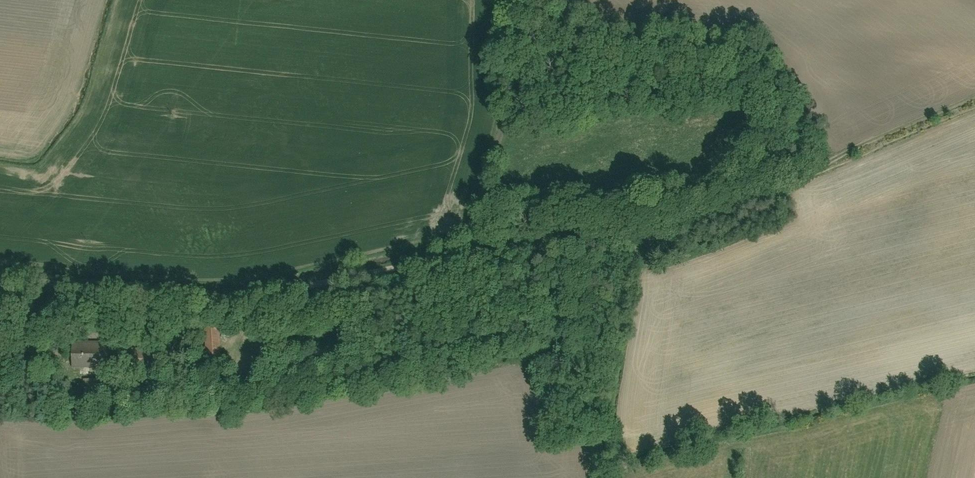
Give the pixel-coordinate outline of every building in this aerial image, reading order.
[(205,329),(205,364),(220,364),(220,329),(205,329)] [(70,341),(70,363),(108,362),(108,341),(70,341)] [(127,347),(127,375),(157,375),(157,347),(127,347)]
